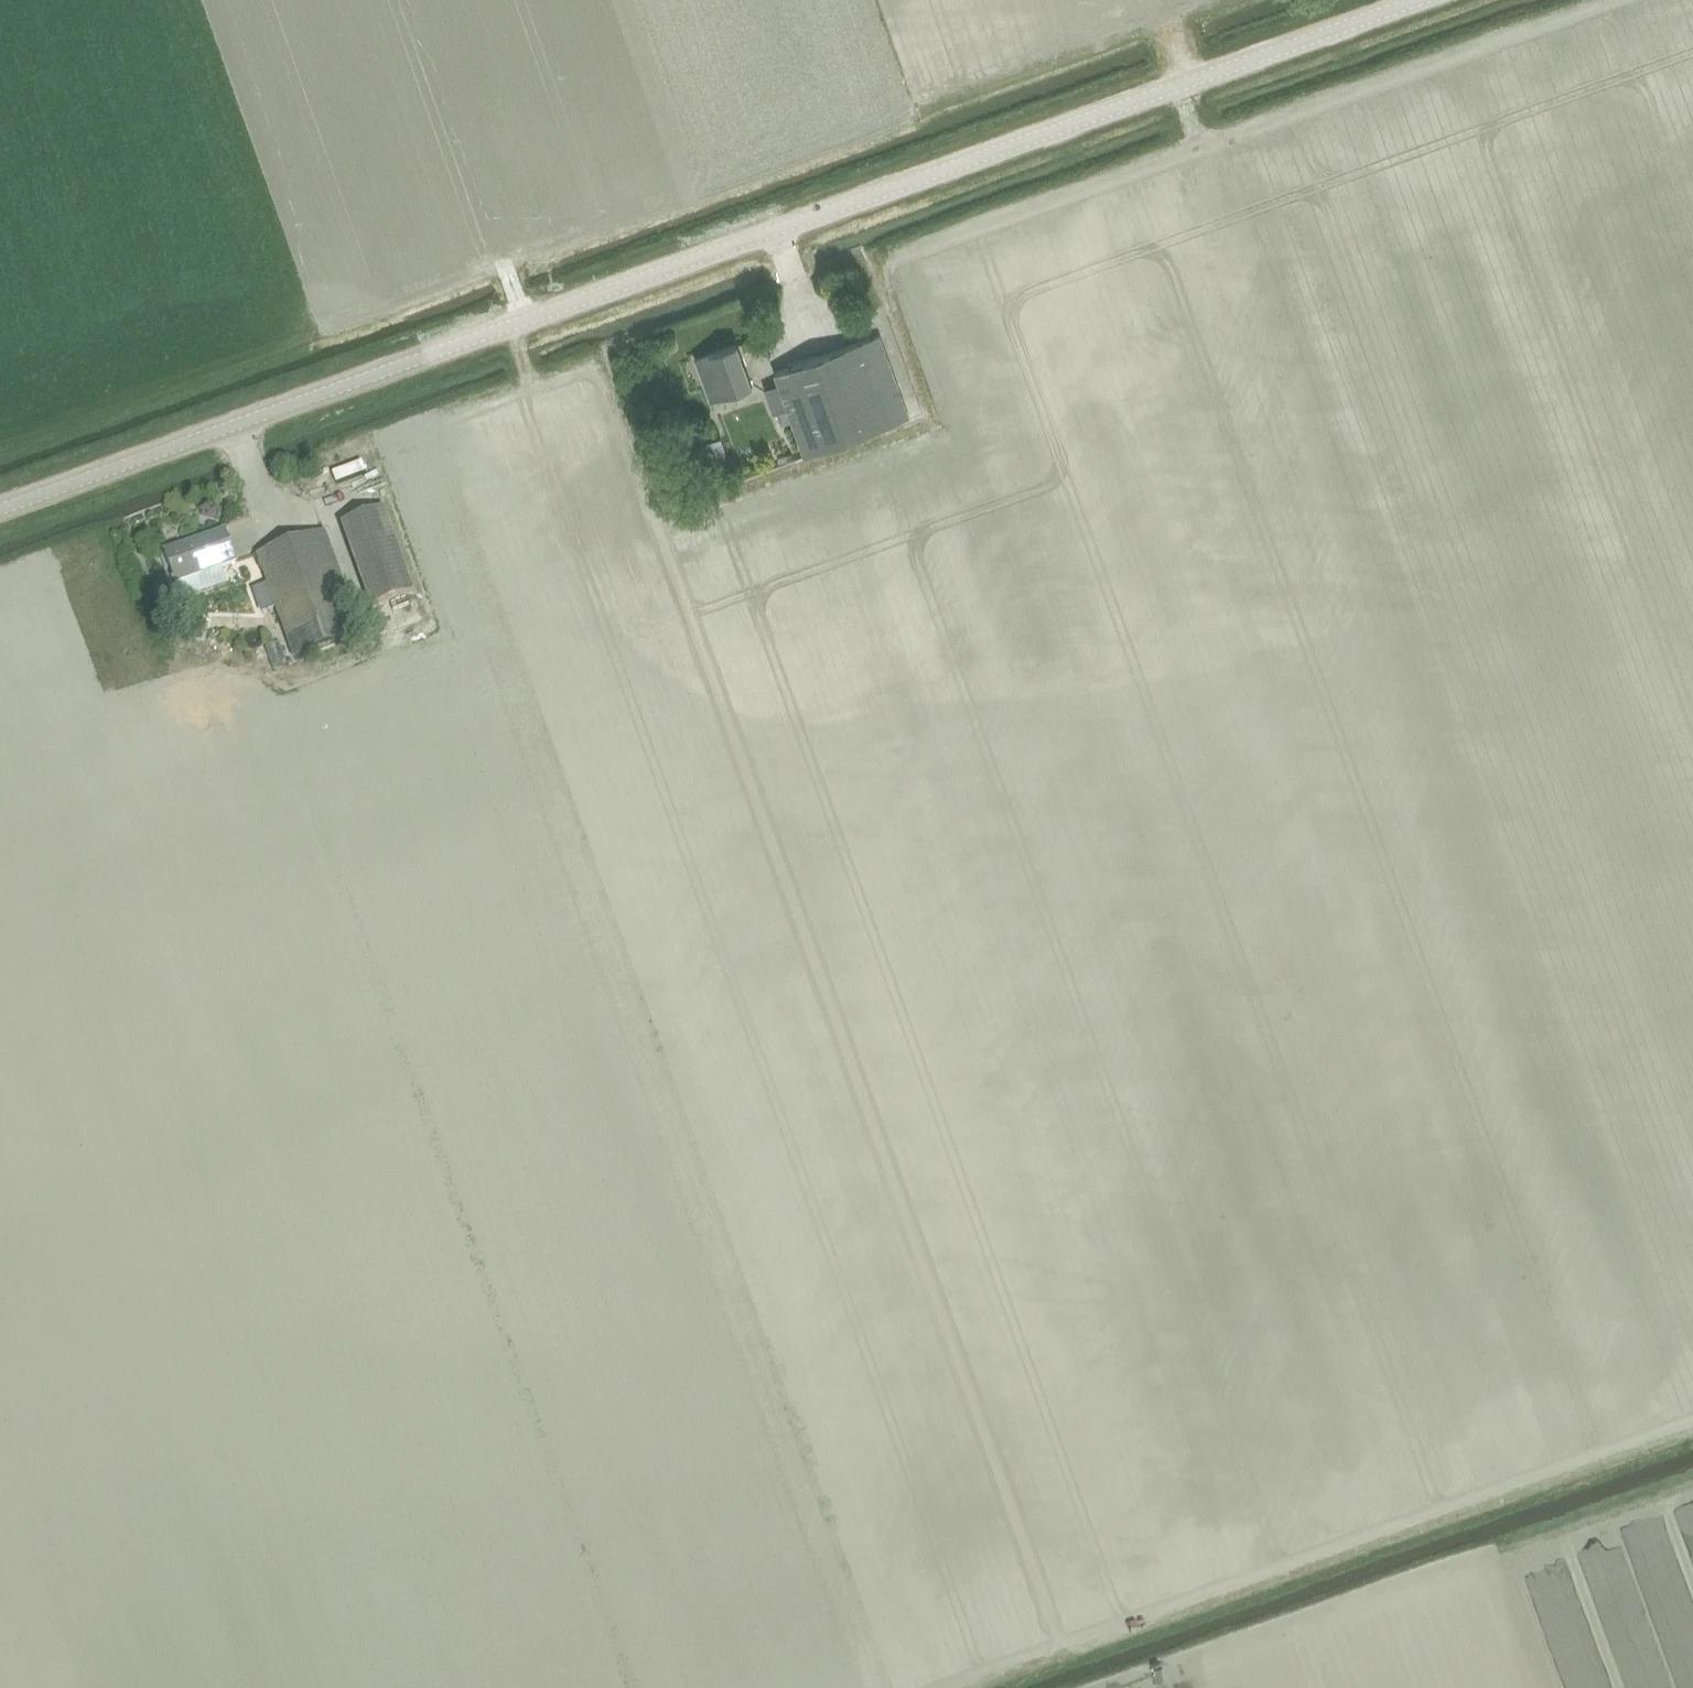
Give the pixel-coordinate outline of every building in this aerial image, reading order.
[(804,456),(909,419),(879,336),(774,373),(787,408),(776,412),(781,424),(791,420),(804,456)] [(709,401),(752,386),(737,344),(694,359),(709,401)] [(372,610),(380,608),(415,595),(385,510),(341,526),(372,610)] [(175,584),(237,563),(225,531),(164,553),(175,584)] [(287,640),(355,616),(325,531),(257,555),(287,640)] [(191,620),(187,636),(200,639),(204,622),(191,620)]
